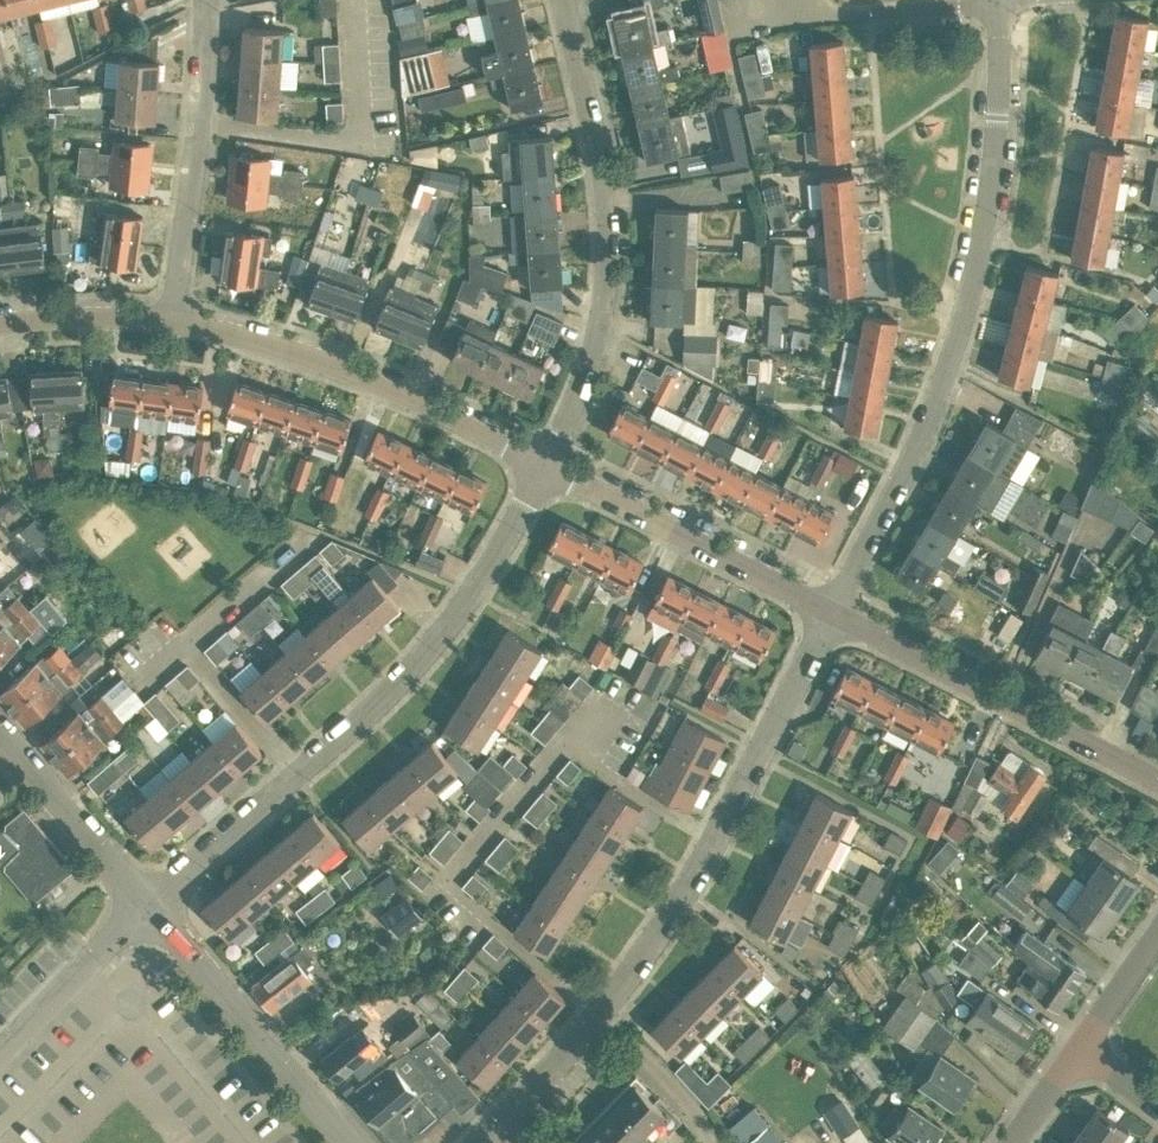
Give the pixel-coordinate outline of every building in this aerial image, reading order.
[(11,12),(8,0),(0,0),(0,15),(11,12)] [(11,12),(39,5),(38,0),(8,0),(11,12)] [(138,33),(164,19),(159,4),(146,8),(144,0),(128,0),(138,33)] [(473,2),(469,3),(472,15),(489,11),(495,35),(527,28),(520,0),(484,0),(473,2)] [(653,45),(672,41),(669,27),(650,31),(645,9),(664,4),(663,0),(629,0),(632,12),(614,16),(622,52),(653,45)] [(706,32),(725,28),(718,0),(699,0),(706,32)] [(96,20),(111,16),(107,3),(92,6),(96,20)] [(397,31),(419,26),(414,10),(393,16),(397,31)] [(1112,42),(1143,48),(1148,19),(1117,13),(1112,42)] [(111,16),(96,20),(100,33),(114,29),(111,16)] [(38,34),(54,30),(50,17),(35,21),(38,34)] [(242,57),(282,60),(284,30),(244,27),(242,57)] [(527,28),(495,35),(477,40),(480,53),(482,53),(487,75),(489,74),(535,64),(527,28)] [(57,43),(54,30),(38,34),(42,47),(57,43)] [(813,73),(845,70),(843,41),(810,44),(813,73)] [(1112,42),(1106,70),(1137,76),(1143,48),(1112,42)] [(324,63),(340,61),(339,43),(323,44),(324,63)] [(658,68),(653,45),(622,52),(630,88),(661,81),(680,77),(677,64),(658,68)] [(442,48),(425,53),(402,58),(404,93),(449,83),(442,48)] [(730,50),(707,56),(711,71),(733,66),(730,50)] [(743,76),(761,72),(756,51),(738,55),(743,76)] [(242,57),(240,86),(280,89),(282,60),(242,57)] [(121,59),(118,89),(159,92),(161,62),(121,59)] [(342,80),(340,61),(324,63),(325,81),(342,80)] [(535,64),(503,71),(489,74),(492,86),(506,84),(511,108),(543,100),(535,64)] [(845,70),(813,73),(815,101),(848,98),(845,70)] [(1137,76),(1106,70),(1101,98),(1132,104),(1137,76)] [(766,93),(761,72),(743,76),(748,97),(766,93)] [(418,96),(421,110),(466,100),(465,95),(477,92),(474,81),(462,83),(463,85),(418,96)] [(669,117),(661,81),(630,88),(639,124),(669,117)] [(50,96),(81,93),(80,83),(49,87),(50,96)] [(280,89),(240,86),(238,116),(278,119),(280,89)] [(159,92),(118,89),(116,119),(156,122),(159,92)] [(717,106),(734,102),(731,92),(714,95),(717,106)] [(82,103),(81,93),(50,96),(51,105),(82,103)] [(848,98),(815,101),(818,129),(850,127),(848,98)] [(1132,104),(1101,98),(1096,126),(1127,132),(1132,104)] [(344,120),(344,119),(343,101),(326,102),(327,122),(344,120)] [(737,113),(734,102),(717,106),(719,117),(737,113)] [(749,133),(767,129),(762,108),(744,112),(749,133)] [(677,153),(669,117),(639,124),(647,160),(677,153)] [(852,156),(850,127),(818,129),(820,158),(852,156)] [(772,150),(767,129),(749,133),(754,154),(772,150)] [(469,137),(471,147),(471,148),(489,144),(486,133),(469,137)] [(522,176),(556,173),(553,136),(509,139),(510,150),(503,150),(505,178),(522,176)] [(79,159),(150,167),(152,145),(117,141),(116,154),(99,152),(100,147),(81,144),(79,159)] [(704,152),(704,156),(707,171),(748,163),(744,144),(704,152)] [(1092,145),(1087,174),(1118,180),(1123,151),(1092,145)] [(233,178),(303,185),(304,171),(284,169),(284,174),(268,172),(269,160),(235,156),(233,178)] [(150,167),(79,159),(77,175),(96,177),(97,171),(114,173),(113,185),(147,189),(150,167)] [(1136,160),(1133,176),(1148,178),(1150,162),(1136,160)] [(426,168),(420,184),(421,184),(436,186),(457,190),(460,175),(426,168)] [(719,174),(723,188),(723,192),(753,187),(750,169),(719,174)] [(9,200),(6,173),(0,173),(0,216),(0,219),(12,217),(9,200)] [(558,210),(556,173),(522,176),(525,213),(558,210)] [(1118,180),(1087,174),(1082,202),(1113,208),(1118,180)] [(824,206),(856,204),(854,175),(822,178),(824,206)] [(303,185),(233,178),(231,200),(264,203),(266,191),(282,193),(281,199),(301,201),(303,185)] [(356,196),(355,199),(365,202),(367,203),(368,199),(372,187),(370,187),(361,183),(356,196)] [(767,208),(785,204),(780,183),(762,187),(767,208)] [(473,215),(491,214),(490,203),(485,203),(484,184),(472,184),(473,215)] [(1153,185),(1149,207),(1157,208),(1157,186),(1153,185)] [(368,199),(367,203),(378,207),(383,191),(372,187),(368,199)] [(9,200),(12,217),(26,215),(24,199),(9,200)] [(1113,208),(1082,202),(1077,230),(1108,236),(1113,208)] [(785,204),(767,208),(772,229),(790,225),(785,204)] [(856,204),(824,206),(826,234),(858,232),(856,204)] [(687,248),(687,245),(688,210),(655,209),(654,246),(687,248)] [(558,210),(525,213),(528,250),(561,247),(558,210)] [(105,237),(139,242),(143,217),(97,211),(94,229),(106,231),(105,237)] [(491,214),(473,215),(473,226),(491,226),(491,214)] [(40,222),(15,225),(20,270),(46,267),(40,222)] [(15,225),(0,227),(0,272),(20,270),(15,225)] [(54,239),(69,238),(68,226),(53,227),(54,239)] [(224,256),(260,261),(261,254),(270,255),(273,237),(227,230),(224,256)] [(380,230),(376,241),(384,244),(388,234),(380,230)] [(1108,236),(1077,230),(1071,259),(1102,265),(1108,236)] [(858,232),(826,234),(828,263),(861,260),(858,232)] [(139,242),(105,237),(103,244),(92,243),(89,261),(135,267),(139,242)] [(69,238),(54,239),(56,252),(70,251),(69,238)] [(743,248),(760,249),(761,240),(744,238),(743,248)] [(775,242),(774,265),(792,267),(794,244),(775,242)] [(654,246),(652,283),(685,284),(696,285),(699,246),(687,245),(687,248),(654,246)] [(564,285),(561,247),(528,250),(530,287),(564,285)] [(760,249),(743,248),(742,261),(759,262),(760,249)] [(469,279),(481,283),(501,290),(507,271),(483,264),(486,253),(470,253),(469,279)] [(289,268),(305,272),(309,259),(293,254),(289,268)] [(260,261),(224,256),(220,281),(277,289),(280,270),(259,267),(260,261)] [(863,289),(861,260),(828,263),(831,292),(863,289)] [(332,312),(346,269),(321,261),(308,304),(332,312)] [(1020,293),(1049,300),(1056,271),(1028,264),(1020,293)] [(792,267),(774,265),(772,288),(790,290),(792,267)] [(424,271),(421,270),(413,266),(406,282),(418,286),(424,271)] [(305,272),(289,268),(285,282),(301,286),(305,272)] [(370,277),(346,269),(332,312),(356,320),(370,277)] [(436,276),(424,271),(418,286),(430,291),(436,276)] [(481,283),(469,279),(463,277),(456,297),(473,303),(481,283)] [(685,284),(652,283),(650,320),(683,322),(685,284)] [(398,335),(414,295),(389,285),(373,326),(398,335)] [(763,290),(748,289),(748,299),(762,301),(763,290)] [(505,311),(526,321),(537,300),(514,293),(505,311)] [(1020,293),(1013,320),(1042,328),(1049,300),(1020,293)] [(414,295),(398,335),(422,345),(438,304),(414,295)] [(771,302),(769,324),(788,325),(789,304),(771,302)] [(1119,317),(1132,330),(1147,316),(1135,302),(1119,317)] [(554,344),(563,322),(536,310),(527,332),(554,344)] [(865,314),(859,342),(892,348),(897,319),(865,314)] [(452,346),(462,324),(448,317),(438,340),(452,346)] [(1132,330),(1119,317),(1103,332),(1116,345),(1132,330)] [(469,318),(456,348),(451,359),(477,372),(491,342),(496,330),(469,318)] [(1042,328),(1013,320),(1006,348),(1036,355),(1042,328)] [(788,325),(769,324),(768,345),(786,347),(788,325)] [(716,334),(686,333),(686,362),(715,363),(716,334)] [(491,342),(477,372),(504,384),(517,354),(491,342)] [(859,342),(854,370),(886,376),(892,348),(859,342)] [(1036,355),(1006,348),(999,376),(1029,384),(1036,355)] [(517,354),(504,384),(530,396),(544,367),(517,354)] [(748,372),(758,372),(759,358),(749,357),(748,372)] [(758,379),(776,381),(778,360),(759,357),(759,358),(758,372),(758,379)] [(1107,358),(1103,376),(1125,382),(1132,365),(1107,358)] [(59,408),(59,407),(84,406),(82,369),(56,371),(59,408)] [(658,384),(671,390),(678,377),(665,370),(658,384)] [(854,370),(849,398),(881,404),(886,376),(854,370)] [(59,408),(56,371),(30,373),(32,409),(42,409),(43,426),(44,436),(47,436),(47,449),(60,448),(60,432),(59,425),(61,425),(59,407),(59,408)] [(139,410),(143,379),(113,375),(109,406),(139,410)] [(1125,382),(1103,376),(1099,393),(1119,398),(1125,382)] [(3,429),(0,416),(14,413),(7,377),(0,378),(0,457),(7,455),(3,429)] [(143,379),(139,410),(168,415),(173,383),(143,379)] [(776,381),(758,379),(756,401),(775,402),(776,381)] [(256,422),(266,391),(237,382),(227,412),(256,422)] [(203,388),(173,383),(168,415),(199,419),(203,388)] [(671,390),(658,384),(651,398),(664,404),(671,390)] [(294,401),(266,391),(256,422),(284,431),(294,401)] [(719,397),(712,411),(724,417),(732,404),(719,397)] [(881,404),(849,398),(844,427),(876,433),(881,404)] [(294,401),(284,431),(313,441),(323,410),(294,401)] [(634,446),(649,418),(622,404),(607,432),(634,446)] [(1043,420),(1016,406),(1011,417),(1036,432),(1043,420)] [(323,410),(313,441),(342,450),(352,419),(323,410)] [(724,417),(712,411),(704,425),(717,431),(724,417)] [(1157,436),(1157,429),(1136,413),(1124,429),(1149,448),(1157,436)] [(1010,477),(1028,445),(1036,432),(1011,417),(1003,430),(987,420),(968,451),(1010,477)] [(649,418),(634,446),(661,460),(675,431),(649,418)] [(764,438),(777,445),(784,431),(772,424),(764,438)] [(128,442),(141,444),(144,429),(130,427),(128,442)] [(392,473),(405,443),(378,430),(364,460),(392,473)] [(73,431),(60,432),(60,448),(74,447),(73,431)] [(702,445),(675,431),(661,460),(687,473),(702,445)] [(203,490),(208,454),(211,439),(197,436),(190,488),(203,490)] [(244,436),(239,451),(252,455),(257,441),(244,436)] [(777,445),(764,438),(757,452),(770,458),(777,445)] [(141,444),(128,442),(125,458),(139,460),(141,444)] [(405,443),(392,473),(419,486),(433,456),(405,443)] [(728,459),(702,445),(687,473),(714,487),(728,459)] [(252,455),(239,451),(234,466),(247,470),(252,455)] [(978,499),(992,507),(1010,477),(968,451),(950,482),(978,499)] [(817,465),(830,472),(837,459),(824,452),(817,465)] [(840,453),(832,469),(849,477),(857,462),(840,453)] [(295,470),(308,474),(313,460),(300,456),(295,470)] [(433,456),(419,486),(446,498),(460,469),(433,456)] [(131,461),(105,459),(106,474),(130,476),(131,461)] [(755,472),(728,459),(714,487),(740,500),(755,472)] [(830,472),(817,465),(810,479),(823,485),(830,472)] [(241,469),(233,466),(228,481),(237,484),(241,469)] [(487,482),(460,469),(446,498),(473,512),(487,482)] [(308,474),(295,470),(290,485),(303,489),(308,474)] [(346,476),(333,472),(331,471),(323,496),(338,501),(346,476)] [(781,486),(755,472),(740,500),(767,514),(781,486)] [(377,486),(371,500),(383,506),(395,480),(389,476),(385,482),(380,480),(377,486)] [(1095,479),(1083,507),(1084,508),(1071,537),(1099,561),(1130,527),(1139,513),(1095,479)] [(214,493),(228,497),(232,486),(217,481),(214,493)] [(950,482),(931,512),(960,529),(978,499),(950,482)] [(781,486),(767,514),(793,528),(808,500),(781,486)] [(1057,503),(1075,512),(1083,497),(1065,488),(1057,503)] [(14,512),(25,503),(16,493),(6,502),(14,512)] [(383,506),(371,500),(364,513),(376,519),(383,506)] [(808,500),(793,528),(821,542),(835,514),(808,500)] [(1074,527),(1079,516),(1064,508),(1051,536),(1065,541),(1073,526),(1074,527)] [(431,511),(425,525),(437,531),(444,517),(431,511)] [(931,512),(913,542),(957,568),(961,562),(945,553),(960,529),(931,512)] [(575,562),(590,534),(563,520),(548,548),(575,562)] [(437,531),(425,525),(419,539),(431,545),(437,531)] [(1045,542),(1022,527),(1016,537),(1040,551),(1045,542)] [(616,547),(590,534),(575,562),(601,576),(616,547)] [(35,548),(41,554),(55,542),(50,535),(35,548)] [(332,540),(321,550),(333,563),(352,547),(332,540)] [(957,568),(913,542),(895,573),(923,590),(938,565),(953,574),(957,568)] [(45,554),(54,565),(58,561),(63,566),(71,558),(58,543),(45,554)] [(616,547),(601,576),(628,590),(643,561),(616,547)] [(1081,578),(1098,565),(1081,548),(1070,573),(1081,578)] [(438,574),(438,573),(445,559),(422,549),(415,564),(438,574)] [(373,576),(350,596),(376,626),(399,607),(387,592),(399,582),(395,577),(403,569),(380,560),(367,570),(373,576)] [(294,573),(305,587),(316,577),(305,564),(294,573)] [(1043,582),(1048,571),(1033,564),(1028,574),(1043,582)] [(305,587),(294,573),(283,583),(294,596),(305,587)] [(681,617),(696,588),(668,574),(654,603),(681,617)] [(1043,582),(1028,574),(1015,603),(1030,610),(1043,582)] [(560,577),(553,590),(565,596),(573,582),(560,577)] [(989,595),(1003,604),(1009,594),(988,581),(988,585),(989,588),(992,590),(989,595)] [(29,609),(7,584),(0,590),(0,633),(29,609)] [(1124,584),(1114,596),(1127,606),(1137,595),(1124,584)] [(696,588),(681,617),(707,630),(722,602),(696,588)] [(938,600),(951,608),(958,597),(945,589),(938,600)] [(565,596),(553,590),(546,603),(558,609),(565,596)] [(40,622),(49,633),(50,634),(68,619),(47,594),(29,609),(40,622)] [(350,596),(328,615),(355,645),(376,626),(350,596)] [(250,611),(261,625),(272,615),(261,602),(250,611)] [(722,602),(707,630),(734,644),(749,615),(722,602)] [(1063,669),(1089,617),(1060,602),(1050,621),(1053,623),(1036,655),(1048,661),(1048,666),(1060,673),(1063,669)] [(633,613),(620,607),(613,621),(626,628),(633,613)] [(29,609),(0,633),(0,660),(21,643),(28,636),(27,633),(40,622),(29,609)] [(261,625),(250,611),(239,620),(250,634),(261,625)] [(997,634),(1009,642),(1024,619),(1011,611),(997,634)] [(355,645),(328,615),(306,634),(333,664),(355,645)] [(776,629),(749,615),(734,644),(761,658),(776,629)] [(1095,620),(1089,617),(1063,669),(1089,682),(1115,631),(1111,628),(1101,648),(1085,640),(1095,620)] [(1144,647),(1157,654),(1157,653),(1157,621),(1144,647)] [(509,629),(493,653),(526,675),(542,650),(509,629)] [(238,645),(240,644),(228,630),(206,649),(218,663),(232,651),(240,660),(247,654),(238,645)] [(665,630),(659,644),(671,650),(678,636),(665,630)] [(1115,631),(1089,682),(1115,696),(1129,669),(1132,663),(1111,653),(1121,634),(1115,631)] [(73,633),(64,641),(70,649),(80,640),(73,633)] [(306,634),(284,652),(311,683),(333,664),(306,634)] [(589,658),(603,665),(607,667),(618,647),(599,638),(589,658)] [(91,640),(74,655),(13,708),(27,724),(63,693),(71,685),(69,683),(103,654),(91,640)] [(74,655),(64,643),(61,645),(60,644),(46,656),(44,654),(36,661),(0,692),(13,708),(74,655)] [(659,644),(652,657),(657,660),(659,661),(653,672),(661,676),(666,665),(664,664),(671,650),(659,644)] [(657,660),(652,657),(638,650),(625,676),(643,686),(657,660)] [(311,683),(284,652),(262,671),(289,702),(311,683)] [(493,653),(477,678),(510,699),(526,675),(493,653)] [(711,671),(724,678),(731,664),(718,658),(711,671)] [(188,664),(166,683),(183,704),(194,694),(189,688),(200,679),(188,664)] [(860,709),(874,680),(846,667),(832,695),(860,709)] [(289,702),(262,671),(241,690),(267,721),(289,702)] [(724,678),(711,671),(705,685),(717,691),(724,678)] [(553,692),(574,709),(594,686),(579,673),(569,685),(562,680),(553,692)] [(56,758),(134,691),(122,677),(87,707),(93,714),(86,720),(79,711),(77,712),(42,742),(56,758)] [(510,699),(477,678),(461,702),(494,724),(510,699)] [(874,680),(860,709),(887,722),(901,694),(874,680)] [(1130,706),(1150,720),(1157,708),(1157,689),(1147,682),(1130,706)] [(144,701),(134,691),(56,758),(69,773),(105,742),(113,736),(110,733),(124,720),(123,719),(144,701)] [(156,692),(145,701),(165,725),(176,716),(156,692)] [(551,709),(541,720),(555,732),(574,709),(553,692),(544,703),(551,709)] [(662,692),(659,697),(659,699),(663,701),(667,703),(671,697),(662,692)] [(723,720),(730,706),(707,694),(699,708),(723,720)] [(901,694),(887,722),(913,736),(928,708),(901,694)] [(87,707),(79,698),(71,705),(77,712),(79,711),(86,720),(93,714),(87,707)] [(494,724),(461,702),(445,727),(478,749),(494,724)] [(955,722),(928,708),(913,736),(941,750),(955,722)] [(685,718),(666,754),(702,772),(704,768),(710,771),(719,754),(713,751),(720,738),(725,741),(726,740),(685,718)] [(555,732),(541,720),(532,731),(546,743),(555,732)] [(236,721),(214,741),(240,771),(262,751),(236,721)] [(838,736),(850,743),(857,729),(845,722),(838,736)] [(850,743),(838,736),(831,750),(843,757),(850,743)] [(214,741),(192,760),(218,790),(240,771),(214,741)] [(409,760),(436,791),(459,771),(432,741),(409,760)] [(113,758),(124,771),(139,758),(129,745),(113,758)] [(890,763),(903,770),(910,756),(898,750),(890,763)] [(988,796),(1002,805),(1001,806),(1018,817),(1047,773),(1030,762),(1030,763),(1011,750),(1009,751),(1002,761),(1001,761),(990,778),(984,774),(990,762),(976,755),(954,801),(962,806),(975,814),(988,796)] [(491,752),(477,769),(501,789),(513,774),(517,777),(527,765),(513,752),(503,763),(491,752)] [(702,772),(666,754),(654,777),(649,774),(642,787),(672,803),(689,811),(703,783),(698,780),(702,772)] [(124,771),(113,758),(87,781),(98,794),(124,771)] [(571,758),(557,774),(568,783),(582,767),(571,758)] [(192,760),(170,779),(196,809),(218,790),(192,760)] [(409,760),(387,779),(414,810),(436,791),(409,760)] [(903,770),(890,763),(883,777),(896,783),(903,770)] [(501,789),(477,769),(462,785),(475,796),(465,808),(480,820),(491,807),(488,804),(501,789)] [(170,779),(148,797),(174,827),(196,809),(170,779)] [(414,810),(387,779),(365,798),(392,829),(414,810)] [(594,809),(627,831),(643,807),(610,785),(594,809)] [(533,802),(548,814),(558,802),(544,790),(533,802)] [(803,819),(838,837),(852,810),(817,792),(803,819)] [(915,826),(938,837),(952,806),(930,796),(915,826)] [(174,827),(148,797),(126,817),(151,847),(174,827)] [(392,829),(365,798),(343,817),(369,848),(392,829)] [(548,814),(533,802),(523,814),(538,826),(548,814)] [(8,862),(5,862),(4,867),(33,902),(75,867),(25,807),(5,823),(4,828),(8,828),(21,841),(21,849),(8,862)] [(627,831),(594,809),(578,834),(611,856),(627,831)] [(292,831),(317,861),(340,841),(314,811),(292,831)] [(970,825),(958,817),(948,832),(960,840),(970,825)] [(803,819),(790,844),(825,862),(838,837),(803,819)] [(440,838),(455,850),(464,840),(445,824),(436,834),(440,838)] [(4,828),(0,828),(0,862),(5,862),(8,862),(21,849),(21,841),(8,828),(4,828)] [(292,831),(270,850),(295,880),(317,861),(292,831)] [(891,831),(883,846),(900,854),(908,840),(891,831)] [(1121,907),(1140,881),(1113,862),(1121,850),(1096,833),(1088,845),(1105,856),(1086,882),(1121,907)] [(578,834),(562,858),(595,880),(611,856),(578,834)] [(496,847),(510,859),(520,847),(506,835),(496,847)] [(455,850),(440,838),(429,851),(444,863),(455,850)] [(790,844),(777,870),(812,888),(825,862),(790,844)] [(510,859),(496,847),(486,859),(500,870),(510,859)] [(270,850),(248,869),(273,899),(295,880),(270,850)] [(562,858),(546,883),(579,904),(595,880),(562,858)] [(351,886),(367,875),(357,861),(341,873),(351,886)] [(939,874),(925,861),(910,890),(925,905),(943,887),(934,880),(939,874)] [(423,888),(431,878),(433,876),(419,863),(408,875),(423,888)] [(870,868),(863,882),(879,891),(886,877),(870,868)] [(273,899),(248,869),(226,888),(251,918),(273,899)] [(777,870),(764,896),(798,914),(812,888),(777,870)] [(1033,884),(1021,874),(1016,870),(1005,883),(1022,897),(1033,884)] [(476,871),(463,887),(476,898),(489,883),(476,871)] [(367,890),(376,903),(400,886),(390,873),(367,890)] [(879,891),(863,882),(855,896),(872,904),(879,891)] [(1001,882),(1000,883),(991,895),(1020,919),(1031,906),(1001,882)] [(1121,907),(1086,882),(1068,908),(1048,895),(1041,906),(1079,933),(1087,921),(1103,933),(1121,907)] [(546,883),(530,907),(563,929),(579,904),(546,883)] [(325,886),(310,898),(320,911),(335,899),(325,886)] [(251,918),(226,888),(203,907),(229,937),(251,918)] [(381,913),(394,933),(397,936),(423,917),(407,894),(381,913)] [(798,914),(764,896),(750,922),(785,940),(800,948),(814,922),(798,914)] [(320,911),(310,898),(295,909),(305,922),(320,911)] [(886,922),(901,911),(892,899),(882,916),(886,922)] [(563,929),(530,907),(514,932),(547,953),(563,929)] [(835,933),(851,942),(859,946),(867,933),(858,929),(842,919),(835,933)] [(982,934),(988,928),(979,919),(961,937),(991,966),(1002,954),(982,934)] [(270,939),(279,952),(294,940),(285,927),(270,939)] [(1031,960),(1073,990),(1086,972),(1044,941),(1026,928),(1014,945),(1031,960)] [(508,945),(494,932),(483,945),(497,957),(508,945)] [(851,942),(835,933),(827,946),(844,955),(851,942)] [(279,952),(270,939),(255,951),(264,963),(279,952)] [(800,948),(785,940),(778,951),(792,961),(800,948)] [(714,965),(742,993),(763,972),(735,944),(714,965)] [(273,1011),(313,980),(314,979),(306,968),(313,962),(301,947),(253,985),(273,1011)] [(982,978),(991,966),(969,947),(958,962),(982,978)] [(929,984),(925,986),(915,1001),(935,1017),(944,1007),(961,995),(958,990),(936,960),(920,971),(929,984)] [(1073,990),(1031,960),(1018,978),(1060,1008),(1073,990)] [(465,965),(455,977),(468,990),(479,978),(465,965)] [(742,993),(714,965),(694,986),(722,1013),(742,993)] [(915,1001),(925,986),(917,980),(920,975),(910,969),(898,987),(907,993),(884,1026),(910,1046),(907,1051),(919,1060),(909,1074),(903,1075),(899,1083),(915,1094),(921,1085),(953,1106),(973,1077),(940,1055),(955,1034),(935,1017),(915,1001)] [(516,993),(545,1020),(565,998),(554,987),(536,971),(516,993)] [(961,995),(977,1006),(1028,1041),(1038,1026),(987,990),(968,976),(958,990),(961,995)] [(468,990),(455,977),(444,989),(458,1002),(468,990)] [(834,980),(822,992),(829,999),(841,987),(834,980)] [(722,1013),(694,986),(673,1006),(701,1034),(722,1013)] [(545,1020),(516,993),(497,1015),(526,1041),(545,1020)] [(799,1008),(787,996),(774,1009),(786,1021),(799,1008)] [(452,1017),(439,1004),(429,1014),(442,1027),(452,1017)] [(701,1034),(673,1006),(652,1027),(681,1055),(701,1034)] [(1028,1041),(977,1006),(966,1022),(1017,1057),(1028,1041)] [(414,1014),(395,1029),(400,1035),(407,1044),(423,1031),(426,1029),(414,1014)] [(497,1015),(477,1036),(506,1063),(526,1041),(497,1015)] [(745,1038),(757,1050),(771,1036),(759,1024),(745,1038)] [(352,1036),(350,1034),(322,1059),(340,1078),(352,1068),(360,1077),(388,1053),(364,1025),(352,1036)] [(439,1028),(428,1038),(441,1053),(453,1043),(439,1028)] [(168,1094),(187,1080),(150,1030),(131,1044),(168,1094)] [(479,1097),(441,1053),(428,1038),(427,1036),(410,1048),(407,1050),(423,1071),(449,1103),(452,1100),(462,1112),(479,1097)] [(506,1063),(477,1036),(457,1058),(487,1085),(506,1063)] [(757,1050),(745,1038),(725,1058),(737,1069),(757,1050)] [(834,1039),(823,1045),(833,1061),(843,1055),(834,1039)] [(879,1104),(889,1091),(876,1083),(885,1075),(863,1045),(847,1058),(871,1088),(866,1095),(879,1104)] [(423,1071),(407,1050),(390,1061),(356,1086),(356,1087),(358,1086),(365,1094),(358,1100),(371,1116),(397,1094),(423,1071)] [(707,1081),(686,1059),(674,1070),(707,1106),(731,1084),(718,1070),(707,1081)] [(104,1064),(84,1083),(97,1096),(116,1078),(104,1064)] [(423,1071),(397,1094),(425,1126),(437,1115),(437,1113),(449,1103),(423,1071)] [(635,1142),(655,1122),(668,1135),(683,1120),(659,1096),(654,1102),(642,1089),(646,1084),(636,1074),(612,1098),(593,1117),(574,1137),(567,1142),(635,1142)] [(371,1116),(394,1142),(404,1142),(421,1128),(421,1129),(425,1126),(397,1094),(371,1116)] [(842,1098),(823,1111),(841,1137),(859,1125),(842,1098)] [(942,1128),(909,1105),(905,1111),(895,1104),(883,1121),(893,1128),(889,1134),(902,1142),(932,1142),(942,1128)] [(1110,1142),(1118,1142),(1128,1129),(1098,1107),(1085,1125),(1110,1142)] [(250,1133),(257,1142),(291,1142),(273,1118),(250,1133)] [(767,1124),(745,1142),(783,1142),(767,1124)] [(1073,1142),(1074,1142),(1110,1142),(1085,1125),(1073,1142)]
